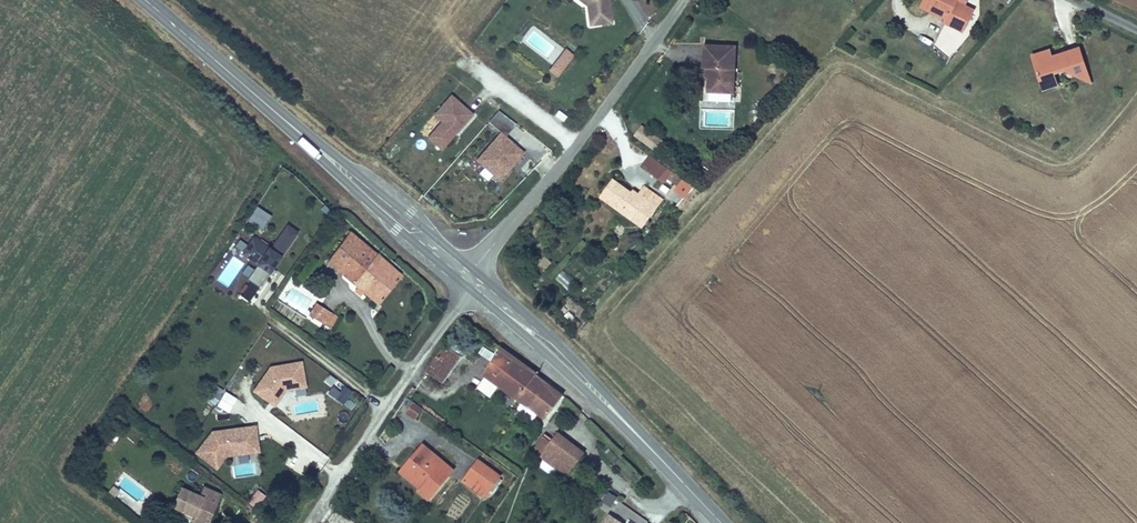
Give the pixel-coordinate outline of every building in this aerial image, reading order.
[(589,4),(585,6),(588,27),(612,24),(609,0),(583,0),(589,4)] [(919,8),(927,12),(933,0),(923,0),(919,8)] [(927,12),(945,20),(943,24),(963,34),(975,10),(966,5),(969,0),(933,0),(927,12)] [(951,54),(961,34),(945,27),(936,47),(951,54)] [(736,46),(702,44),(701,68),(707,68),(706,93),(733,94),(736,46)] [(1030,56),(1038,77),(1054,71),(1055,75),(1066,72),(1091,85),(1093,84),(1080,47),(1053,56),(1050,49),(1030,56)] [(575,55),(566,48),(549,71),(558,78),(575,55)] [(1054,71),(1038,77),(1043,92),(1059,86),(1055,75),(1054,71)] [(452,93),(418,128),(441,149),(475,114),(452,93)] [(525,150),(506,135),(516,123),(499,109),(488,122),(498,130),(475,159),(501,180),(525,150)] [(641,125),(633,136),(656,153),(664,142),(641,125)] [(667,179),(672,172),(648,155),(640,167),(663,184),(667,179)] [(683,181),(672,172),(667,179),(678,188),(683,181)] [(612,178),(598,198),(634,224),(648,205),(656,210),(663,200),(643,185),(637,194),(634,199),(628,195),(630,192),(612,178)] [(634,199),(637,194),(632,190),(630,192),(628,195),(634,199)] [(262,229),(272,215),(257,205),(247,219),(262,229)] [(648,205),(634,224),(642,229),(656,210),(648,205)] [(288,225),(271,249),(282,257),(299,233),(288,225)] [(403,272),(351,230),(329,258),(381,302),(403,272)] [(271,249),(254,237),(241,254),(257,266),(269,275),(270,275),(283,258),(282,257),(271,249)] [(546,255),(538,262),(543,269),(552,263),(546,255)] [(269,275),(257,266),(247,280),(259,289),(269,275)] [(566,289),(574,279),(562,269),(554,279),(566,289)] [(314,303),(317,305),(312,314),(317,318),(320,320),(328,309),(316,300),(314,303)] [(463,356),(445,344),(426,372),(443,384),(463,356)] [(485,370),(519,396),(536,373),(538,370),(501,344),(485,370)] [(307,389),(303,361),(270,367),(252,392),(275,408),(286,393),(307,389)] [(562,392),(536,373),(519,396),(546,415),(562,392)] [(216,386),(206,399),(214,404),(223,391),(216,386)] [(348,404),(357,393),(350,387),(341,398),(348,404)] [(423,409),(413,402),(406,414),(415,420),(423,409)] [(252,455),(250,440),(258,439),(257,426),(211,432),(195,454),(217,472),(227,458),(252,455)] [(556,469),(567,476),(579,458),(562,446),(570,437),(560,431),(555,439),(548,434),(538,448),(560,463),(556,469)] [(562,446),(579,458),(586,449),(570,437),(562,446)] [(260,454),(258,439),(250,440),(252,455),(260,454)] [(425,457),(431,450),(421,442),(416,449),(425,457)] [(431,450),(425,457),(416,449),(403,466),(424,484),(422,487),(420,490),(428,496),(452,466),(431,450)] [(500,475),(480,459),(464,479),(484,495),(500,475)] [(424,484),(403,466),(399,470),(422,487),(424,484)] [(212,506),(216,508),(222,495),(204,487),(200,496),(181,488),(171,510),(182,514),(194,520),(192,522),(209,522),(212,517),(208,515),(212,506)] [(253,505),(262,495),(254,489),(246,499),(253,505)] [(600,499),(612,507),(618,496),(607,489),(600,499)] [(607,511),(599,522),(625,522),(632,512),(597,490),(590,501),(607,511)] [(208,515),(212,517),(216,508),(212,506),(208,515)] [(179,520),(186,522),(192,522),(194,520),(182,514),(179,520)]
